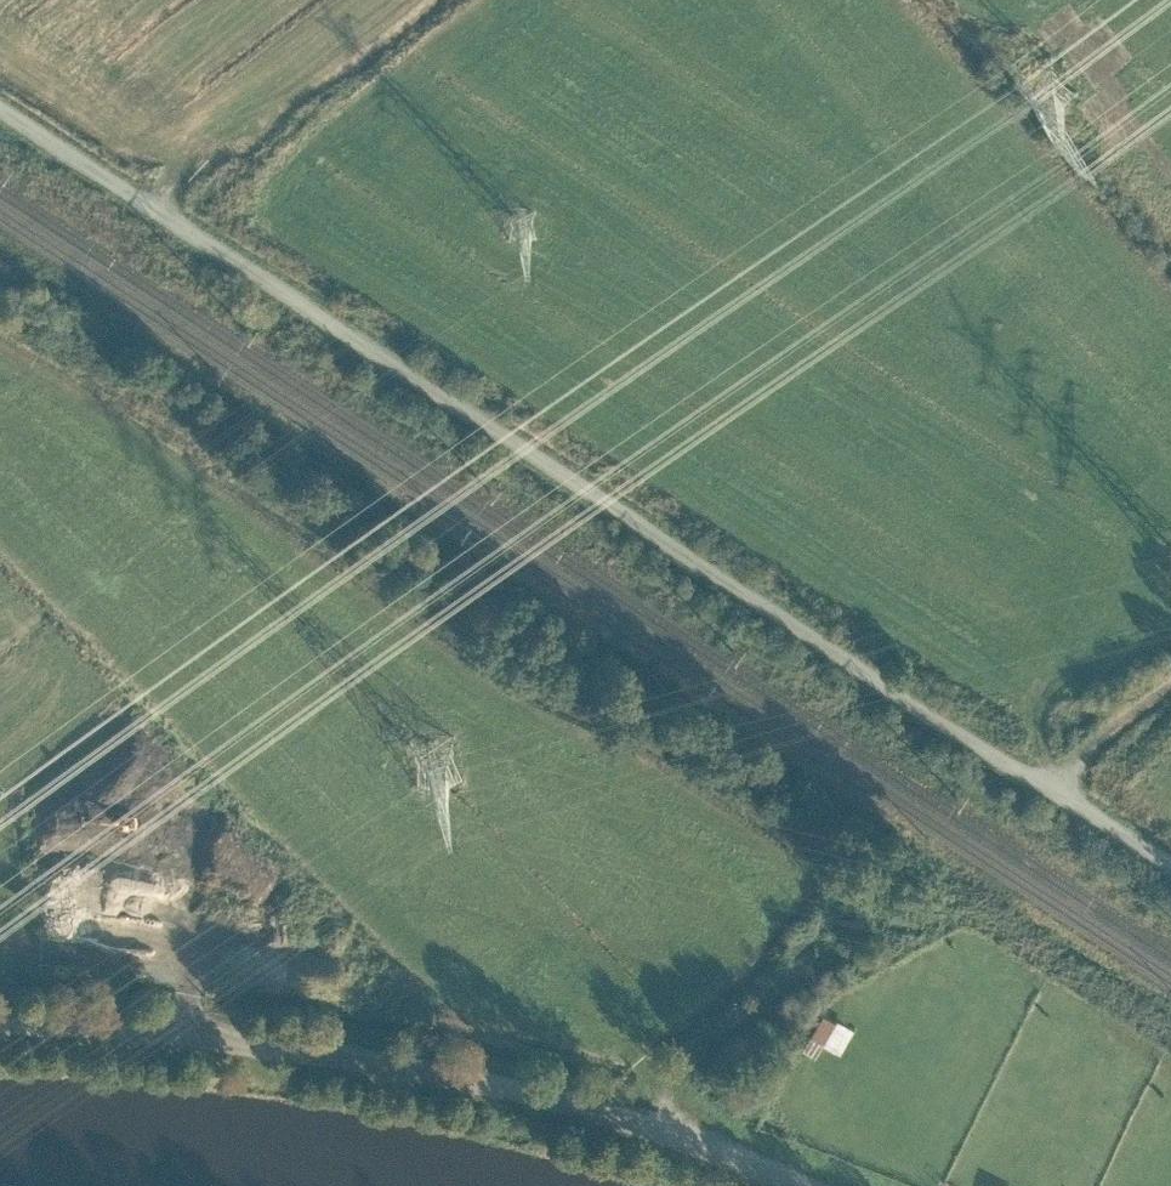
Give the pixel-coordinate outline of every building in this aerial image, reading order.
[(843,1050),(854,1025),(821,1010),(810,1035),(843,1050)]
